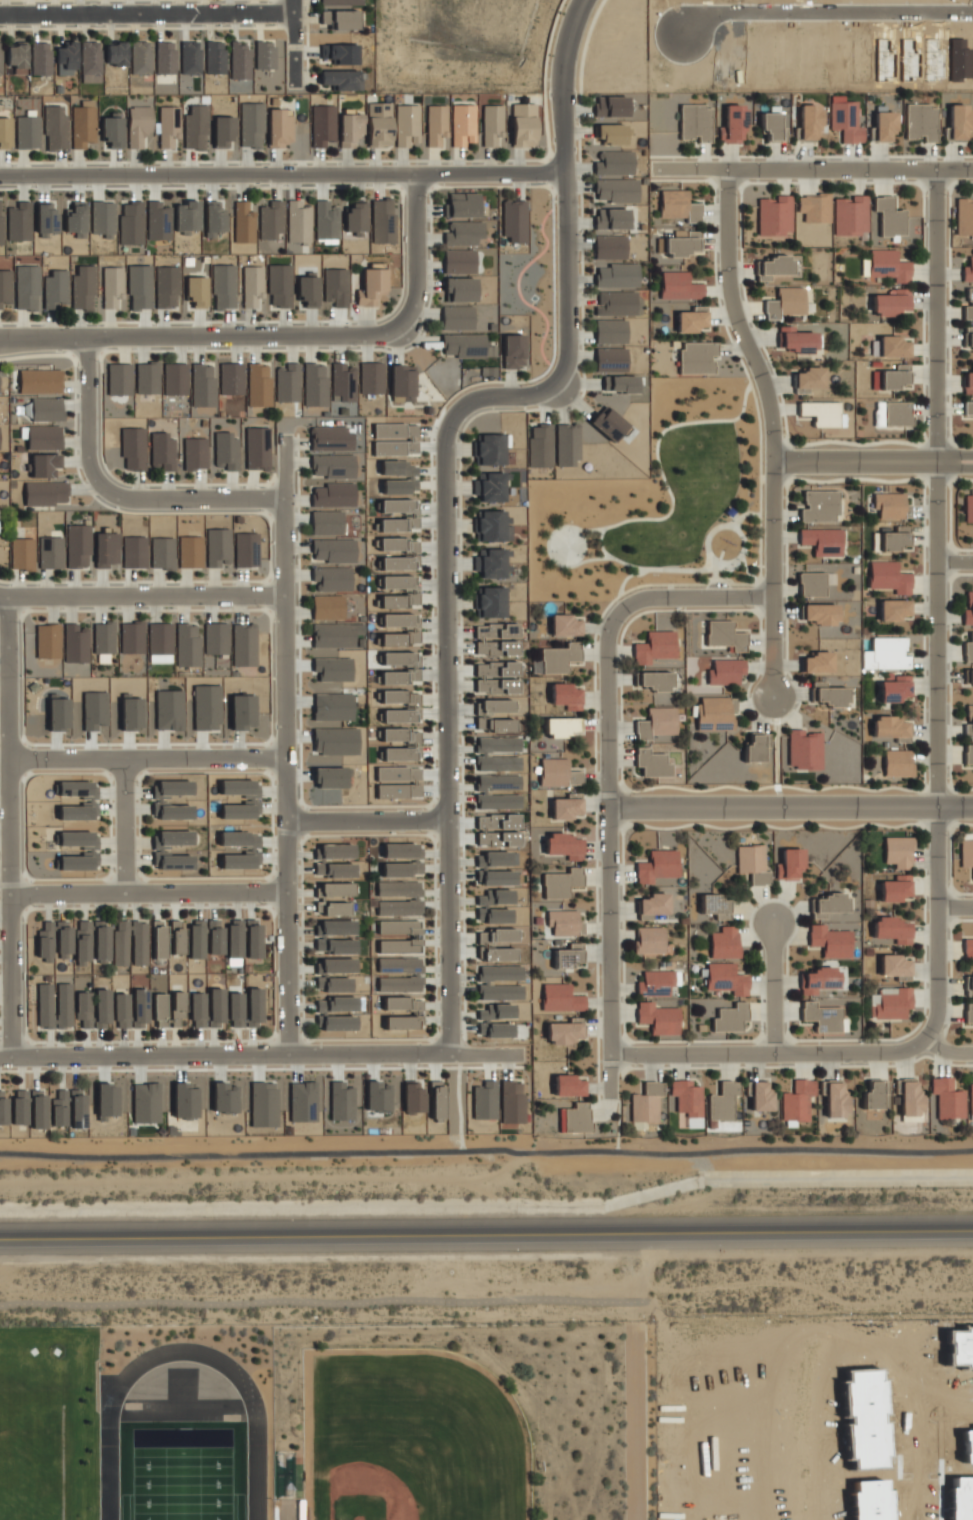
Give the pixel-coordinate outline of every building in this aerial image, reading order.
[(180,74),(200,74),(200,41),(181,40),(180,74)] [(31,75),(50,74),(50,41),(31,42),(31,75)] [(75,41),(63,41),(63,47),(56,47),(57,75),(76,74),(75,41)] [(81,83),(100,83),(99,41),(80,41),(81,83)] [(130,74),(150,74),(151,41),(131,41),(130,74)] [(155,74),(175,74),(175,41),(156,41),(155,74)] [(206,74),(225,74),(224,41),(205,41),(206,74)] [(275,69),(274,41),(255,42),(256,70),(275,69)] [(7,65),(13,65),(14,74),(26,74),(26,42),(16,42),(16,47),(6,47),(7,65)] [(250,78),(249,42),(230,42),(230,79),(250,78)] [(106,65),(126,65),(126,43),(106,43),(106,65)] [(327,62),(357,63),(357,45),(328,44),(327,62)] [(361,90),(361,70),(319,70),(319,84),(334,85),(334,90),(361,90)] [(627,116),(627,96),(593,96),(593,117),(627,116)] [(856,101),(842,101),(842,96),(829,96),(830,129),(841,129),(841,143),(862,143),(862,126),(856,126),(856,101)] [(71,106),(72,149),(86,149),(86,142),(94,141),(94,100),(80,100),(80,106),(71,106)] [(368,147),(391,147),(390,102),(367,102),(368,147)] [(239,148),(262,149),(262,103),(239,103),(239,148)] [(534,103),(511,104),(512,147),(535,146),(534,103)] [(205,104),(188,105),(188,114),(183,114),(183,148),(206,148),(205,104)] [(418,104),(395,105),(395,146),(419,145),(418,104)] [(475,105),(451,104),(451,147),(465,147),(465,142),(474,143),(475,105)] [(820,131),(820,105),(799,104),(799,140),(815,140),(815,131),(820,131)] [(905,104),(905,137),(922,138),(922,142),(935,142),(936,105),(905,104)] [(968,105),(949,104),(948,140),(967,140),(968,105)] [(44,106),(44,149),(68,149),(67,114),(63,114),(63,105),(44,106)] [(311,105),(311,148),(325,148),(325,141),(334,141),(334,105),(311,105)] [(447,137),(446,105),(427,105),(427,147),(440,147),(440,137),(447,137)] [(482,105),(482,147),(497,147),(497,136),(503,136),(502,105),(482,105)] [(680,138),(697,138),(697,142),(709,141),(709,105),(679,105),(680,138)] [(744,143),(744,105),(724,105),(724,128),(719,128),(719,142),(744,143)] [(127,107),(128,149),(146,148),(146,134),(151,134),(150,106),(127,107)] [(178,106),(158,107),(159,149),(173,148),(173,138),(179,138),(178,106)] [(267,145),(290,146),(290,109),(268,109),(267,145)] [(895,134),(895,111),(873,112),(874,142),(889,142),(889,134),(895,134)] [(121,112),(110,112),(110,117),(100,117),(101,140),(108,140),(108,149),(122,148),(121,112)] [(760,130),(766,130),(766,140),(785,141),(785,127),(779,127),(779,113),(760,113),(760,130)] [(339,114),(339,148),(360,148),(360,114),(339,114)] [(39,148),(38,116),(15,116),(16,149),(39,148)] [(213,116),(212,148),(226,148),(226,140),(233,140),(234,117),(213,116)] [(10,148),(9,117),(0,117),(0,148),(10,148)] [(625,125),(596,124),(595,142),(625,143),(625,125)] [(632,174),(632,151),(597,151),(598,160),(593,161),(594,175),(632,174)] [(637,178),(594,179),(595,202),(637,201),(637,178)] [(660,218),(686,217),(686,223),(700,222),(700,203),(688,203),(688,190),(660,191),(660,218)] [(448,217),(478,217),(478,193),(448,194),(448,217)] [(829,194),(797,195),(797,212),(804,212),(804,222),(829,222),(829,194)] [(758,199),(757,234),(791,235),(792,195),(776,195),(776,199),(758,199)] [(867,195),(853,195),(852,199),(834,199),(833,234),(867,235),(867,195)] [(880,210),(879,235),(903,236),(904,210),(892,209),(892,196),(873,196),(873,210),(880,210)] [(371,200),(372,243),(394,243),(393,199),(371,200)] [(956,235),(972,235),(972,199),(956,199),(956,235)] [(169,207),(160,208),(160,200),(146,200),(147,240),(170,240),(169,207)] [(199,230),(198,200),(184,201),(185,205),(174,205),(175,233),(191,233),(191,230),(199,230)] [(205,237),(215,237),(215,231),(224,231),(224,200),(204,201),(205,237)] [(254,211),(248,211),(248,200),(234,201),(234,243),(255,242),(254,211)] [(269,206),(258,206),(259,238),(283,237),(282,200),(269,200),(269,206)] [(311,242),(310,207),(301,207),(301,200),(287,200),(287,242),(311,242)] [(329,200),(315,200),(314,238),(338,239),(338,206),(328,206),(329,200)] [(365,200),(351,200),(351,210),(344,210),(345,231),(354,231),(354,236),(365,236),(365,200)] [(526,242),(525,200),(503,200),(503,243),(526,242)] [(6,207),(7,241),(31,240),(30,201),(15,201),(15,207),(6,207)] [(36,238),(48,238),(48,233),(55,233),(56,201),(37,201),(36,238)] [(85,238),(86,202),(72,201),(71,213),(64,213),(64,232),(75,232),(74,238),(85,238)] [(91,233),(104,234),(104,238),(113,238),(114,202),(92,201),(91,233)] [(119,244),(142,245),(143,202),(123,202),(123,215),(119,215),(119,244)] [(628,208),(594,209),(595,229),(628,229),(628,208)] [(445,244),(480,245),(480,222),(445,221),(445,244)] [(665,238),(665,254),(700,254),(699,231),(673,231),(673,238),(665,238)] [(594,236),(594,259),(626,259),(625,235),(594,236)] [(897,249),(870,248),(869,276),(894,277),(894,282),(909,283),(910,261),(897,261),(897,249)] [(475,250),(444,250),(443,273),(475,273),(475,250)] [(968,256),(968,266),(962,266),(962,281),(972,281),(972,256),(968,256)] [(790,257),(757,257),(758,283),(781,283),(781,280),(790,279),(790,257)] [(211,309),(234,309),(234,265),(212,264),(211,309)] [(268,306),(290,307),(291,265),(268,264),(268,306)] [(638,286),(637,264),(595,264),(596,287),(638,286)] [(38,265),(15,266),(15,309),(38,309),(38,265)] [(92,265),(76,266),(76,274),(70,274),(71,310),(93,309),(92,265)] [(151,265),(128,265),(129,309),(151,309),(151,265)] [(102,309),(122,308),(122,266),(102,267),(102,309)] [(177,266),(155,266),(155,308),(178,308),(177,266)] [(243,308),(258,308),(258,299),(263,299),(262,266),(242,266),(243,308)] [(333,308),(346,307),(346,268),(323,269),(323,302),(333,301),(333,308)] [(362,289),(356,289),(356,306),(376,306),(376,292),(385,292),(385,268),(361,269),(362,289)] [(1,309),(1,303),(11,303),(10,270),(0,270),(0,309),(1,309)] [(43,309),(56,308),(56,302),(66,302),(66,270),(50,270),(50,276),(43,276),(43,309)] [(703,283),(688,283),(688,271),(661,271),(661,299),(703,298),(703,283)] [(304,308),(317,308),(316,274),(296,275),(297,299),(304,299),(304,308)] [(205,277),(184,277),(185,299),(192,298),(192,308),(206,308),(205,277)] [(475,301),(475,278),(443,278),(443,292),(448,292),(449,302),(475,301)] [(764,300),(764,320),(780,319),(780,315),(804,315),(804,287),(777,287),(777,300),(764,300)] [(972,318),(972,288),(967,288),(967,306),(963,306),(963,318),(972,318)] [(873,317),(897,316),(897,310),(910,310),(910,289),(887,289),(887,294),(873,294),(873,317)] [(636,291),(596,292),(596,315),(636,315),(636,291)] [(472,306),(441,307),(441,330),(473,329),(472,306)] [(676,332),(696,333),(696,326),(706,327),(706,307),(692,306),(692,312),(677,311),(676,332)] [(626,320),(594,320),(595,343),(626,343),(626,320)] [(794,332),(794,326),(780,326),(780,348),(792,348),(792,352),(815,353),(816,332),(794,332)] [(442,334),(442,357),(495,356),(495,345),(484,345),(484,334),(442,334)] [(523,334),(502,335),(503,367),(524,367),(523,334)] [(910,357),(911,341),(901,341),(901,336),(879,335),(879,356),(910,357)] [(680,374),(712,373),(711,355),(717,355),(716,342),(679,343),(680,374)] [(626,348),(594,348),(595,372),(626,371),(626,348)] [(332,401),(355,401),(354,366),(346,367),(346,362),(331,363),(332,401)] [(383,393),(383,362),(359,362),(360,394),(383,393)] [(108,395),(131,395),(131,363),(107,363),(108,395)] [(136,394),(159,393),(159,363),(135,363),(136,394)] [(187,363),(163,363),(163,394),(187,394),(187,363)] [(211,377),(210,363),(190,363),(192,407),(215,406),(214,377),(211,377)] [(243,363),(219,363),(219,395),(244,394),(243,363)] [(247,406),(271,406),(271,376),(267,376),(267,364),(247,363),(247,406)] [(275,401),(299,402),(299,364),(276,363),(275,401)] [(327,376),(324,376),(324,363),(303,363),(304,406),(327,406),(327,376)] [(881,389),(900,389),(900,383),(908,383),(908,364),(895,365),(895,370),(880,371),(881,389)] [(390,401),(414,401),(413,365),(390,365),(390,401)] [(823,367),(803,367),(803,372),(794,373),(794,393),(807,393),(807,388),(824,388),(823,367)] [(61,392),(61,369),(19,370),(19,393),(61,392)] [(972,393),(972,372),(964,372),(964,393),(972,393)] [(637,376),(603,376),(603,391),(637,392),(637,376)] [(62,398),(31,398),(31,421),(62,421),(62,398)] [(963,415),(972,415),(972,401),(963,401),(963,415)] [(813,427),(837,426),(837,402),(798,402),(798,415),(813,415),(813,427)] [(910,402),(875,402),(876,426),(910,425),(910,402)] [(628,425),(606,405),(590,422),(612,443),(628,425)] [(373,455),(416,455),(416,424),(374,423),(373,455)] [(580,459),(579,423),(555,424),(556,466),(574,466),(574,459),(580,459)] [(527,438),(528,467),(552,466),(551,424),(531,424),(531,438),(527,438)] [(27,449),(60,449),(61,426),(27,426),(27,449)] [(352,429),(347,429),(347,427),(311,426),(310,450),(352,450),(352,429)] [(145,470),(144,427),(121,428),(121,458),(124,458),(125,470),(145,470)] [(246,470),(269,469),(268,427),(245,428),(246,470)] [(214,432),(214,469),(239,469),(238,438),(231,438),(231,432),(214,432)] [(174,469),(174,434),(150,434),(150,469),(174,469)] [(503,465),(503,434),(477,434),(477,464),(503,465)] [(207,438),(184,438),(183,469),(206,470),(207,438)] [(53,478),(54,467),(60,467),(60,455),(31,454),(30,477),(53,478)] [(311,455),(311,477),(354,477),(353,455),(311,455)] [(382,477),(382,493),(417,493),(417,466),(407,466),(407,460),(381,460),(381,477),(382,477)] [(479,501),(503,502),(504,485),(509,485),(509,473),(484,472),(483,480),(479,480),(479,501)] [(68,504),(67,482),(24,483),(25,505),(68,504)] [(354,506),(353,484),(311,485),(311,506),(354,506)] [(799,522),(837,521),(836,490),(804,491),(804,508),(799,508),(799,522)] [(904,493),(873,493),(874,509),(879,509),(879,518),(905,518),(904,493)] [(965,494),(965,522),(972,522),(972,494),(965,494)] [(417,499),(380,500),(380,512),(403,512),(403,519),(379,519),(379,531),(417,531),(417,499)] [(477,511),(478,541),(511,541),(510,516),(504,517),(503,510),(477,511)] [(342,534),(342,511),(311,512),(311,534),(342,534)] [(66,568),(89,568),(89,524),(66,525),(66,568)] [(881,551),(900,551),(900,545),(907,545),(907,526),(895,526),(895,532),(881,532),(881,551)] [(230,529),(206,529),(207,566),(230,566),(230,529)] [(799,544),(813,544),(813,556),(841,557),(841,530),(799,529),(799,544)] [(95,568),(109,568),(109,562),(119,562),(118,532),(94,533),(95,568)] [(234,533),(235,566),(258,566),(257,533),(234,533)] [(62,569),(63,537),(39,536),(38,568),(62,569)] [(123,568),(146,567),(146,536),(122,536),(123,568)] [(202,568),(203,536),(179,536),(178,567),(202,568)] [(174,538),(151,537),(150,569),(173,569),(174,538)] [(33,538),(10,538),(11,570),(34,569),(33,538)] [(379,539),(379,551),(417,551),(416,538),(379,539)] [(354,562),(355,539),(313,539),(312,561),(354,562)] [(480,577),(510,576),(510,564),(507,564),(507,549),(485,549),(485,556),(480,556),(480,577)] [(381,557),(381,569),(416,569),(416,557),(381,557)] [(870,588),(894,588),(894,594),(911,594),(911,573),(897,573),(897,561),(870,561),(870,588)] [(350,568),(311,567),(311,582),(316,582),(316,590),(350,591),(350,568)] [(824,573),(799,572),(798,596),(824,596),(824,573)] [(417,576),(381,576),(381,591),(380,591),(380,607),(417,607),(417,576)] [(478,617),(505,617),(504,587),(478,587),(478,617)] [(966,591),(966,608),(962,608),(963,625),(972,625),(972,591),(966,591)] [(343,595),(311,596),(312,619),(343,618),(343,595)] [(910,615),(910,600),(879,600),(879,621),(901,621),(901,615),(910,615)] [(836,604),(803,604),(802,623),(836,624),(836,604)] [(380,645),(418,645),(417,614),(381,614),(381,630),(380,630),(380,645)] [(550,614),(551,635),(582,635),(582,620),(572,620),(572,614),(550,614)] [(746,651),(745,632),(732,632),(732,620),(706,621),(707,646),(731,645),(732,652),(746,651)] [(144,653),(143,622),(120,622),(120,653),(144,653)] [(148,662),(171,663),(172,623),(148,622),(148,662)] [(204,654),(228,654),(228,623),(204,622),(204,654)] [(64,662),(88,662),(88,627),(78,627),(78,623),(63,623),(64,662)] [(93,623),(94,654),(114,653),(113,623),(93,623)] [(176,666),(199,666),(198,623),(175,623),(176,666)] [(232,624),(232,666),(256,666),(255,623),(232,624)] [(312,648),(355,646),(354,623),(312,624),(312,648)] [(36,658),(59,658),(59,624),(36,624),(36,658)] [(474,624),(475,639),(475,655),(499,655),(517,655),(516,624),(474,624)] [(649,658),(674,658),(674,630),(646,631),(646,643),(633,643),(633,665),(650,664),(649,658)] [(969,632),(970,642),(963,642),(964,661),(972,661),(972,632),(969,632)] [(904,637),(873,638),(873,669),(909,668),(908,655),(904,655),(904,637)] [(541,673),(566,673),(566,661),(579,661),(579,641),(565,642),(566,648),(540,648),(541,673)] [(872,650),(862,650),(862,669),(873,669),(872,650)] [(382,665),(418,666),(418,652),(382,651),(382,665)] [(802,672),(831,673),(832,651),(811,651),(811,657),(802,657),(802,672)] [(351,681),(351,658),(312,658),(313,672),(318,672),(318,681),(351,681)] [(744,659),(712,659),(712,669),(708,669),(707,684),(738,685),(738,674),(744,674),(744,659)] [(475,663),(475,692),(499,692),(499,693),(517,693),(516,661),(499,661),(499,663),(475,663)] [(381,684),(409,684),(409,679),(418,679),(418,670),(380,671),(381,684)] [(669,672),(638,672),(638,689),(669,689),(669,672)] [(902,702),(902,697),(910,697),(911,675),(894,675),(894,681),(880,681),(880,702),(902,702)] [(845,705),(845,687),(823,687),(823,681),(814,681),(813,704),(845,705)] [(551,704),(565,704),(565,711),(582,710),(581,689),(572,689),(572,683),(550,683),(551,704)] [(220,685),(193,685),(194,730),(220,730),(220,685)] [(183,690),(156,690),(155,729),(182,730),(183,690)] [(83,731),(97,730),(97,725),(106,725),(105,691),(83,692),(83,731)] [(382,722),(419,722),(418,691),(380,691),(380,706),(382,706),(382,722)] [(141,730),(141,698),(129,698),(129,693),(121,693),(121,730),(141,730)] [(352,693),(313,694),(313,720),(352,720),(352,693)] [(48,730),(68,730),(68,695),(48,695),(48,730)] [(254,695),(230,695),(231,729),(255,729),(254,695)] [(698,730),(733,729),(732,710),(735,710),(735,696),(697,697),(698,730)] [(475,731),(513,730),(513,718),(490,719),(490,712),(512,712),(512,699),(480,700),(481,712),(475,712),(475,731)] [(967,724),(963,724),(964,738),(972,738),(972,705),(966,705),(967,724)] [(675,734),(675,707),(647,707),(647,720),(635,720),(635,740),(649,739),(649,735),(675,734)] [(908,742),(909,721),(897,721),(897,716),(873,715),(873,737),(896,737),(895,742),(908,742)] [(566,736),(566,731),(580,731),(580,718),(545,718),(545,736),(566,736)] [(358,754),(358,728),(313,728),(313,755),(358,754)] [(383,760),(419,760),(419,730),(381,729),(381,741),(405,741),(405,748),(383,748),(383,760)] [(788,768),(821,769),(821,733),(803,732),(803,729),(788,729),(788,768)] [(744,761),(762,761),(763,746),(768,747),(768,733),(750,733),(750,744),(744,744),(744,761)] [(520,770),(520,753),(520,736),(474,737),(475,771),(520,770)] [(972,764),(972,744),(964,745),(964,764),(972,764)] [(641,776),(670,776),(670,763),(664,763),(664,754),(648,753),(648,747),(635,747),(635,766),(641,766),(641,776)] [(911,776),(911,749),(884,750),(884,776),(911,776)] [(540,785),(581,786),(582,771),(567,771),(567,758),(540,758),(540,785)] [(419,780),(419,766),(376,767),(376,781),(419,780)] [(314,788),(346,787),(346,776),(351,776),(351,767),(314,768),(314,788)] [(520,809),(520,792),(520,775),(475,775),(474,792),(475,792),(475,809),(520,809)] [(220,794),(242,794),(242,804),(220,805),(220,818),(259,818),(258,780),(220,781),(220,794)] [(190,781),(151,781),(152,797),(190,796),(190,781)] [(59,819),(97,818),(97,800),(97,782),(58,783),(58,796),(81,795),(81,806),(58,806),(59,819)] [(377,799),(420,797),(420,783),(376,785),(377,799)] [(551,798),(551,819),(574,819),(574,814),(581,814),(581,793),(567,793),(567,798),(551,798)] [(154,819),(190,819),(191,804),(154,804),(154,819)] [(518,814),(476,814),(476,844),(504,844),(504,846),(518,846),(518,814)] [(191,845),(190,831),(153,831),(153,860),(158,860),(158,854),(163,854),(163,846),(191,845)] [(59,870),(98,869),(97,851),(98,851),(97,832),(58,833),(59,851),(58,851),(59,870)] [(220,846),(243,846),(244,854),(220,854),(221,869),(258,868),(258,832),(220,833),(220,846)] [(566,854),(566,860),(583,860),(582,834),(544,835),(545,855),(566,854)] [(884,863),(894,863),(894,869),(910,869),(911,837),(884,837),(884,863)] [(960,839),(961,867),(972,866),(972,873),(972,839),(960,839)] [(319,858),(353,858),(353,844),(319,844),(319,858)] [(382,857),(421,858),(421,844),(383,844),(382,857)] [(736,846),(737,873),(750,872),(750,885),(768,885),(768,871),(764,871),(764,845),(736,846)] [(775,879),(798,880),(798,871),(802,871),(803,848),(781,848),(781,863),(775,863),(775,879)] [(676,877),(676,849),(648,850),(648,862),(635,862),(635,884),(652,883),(652,877),(676,877)] [(510,852),(476,852),(476,866),(510,866),(510,852)] [(190,854),(157,855),(158,870),(191,868),(190,854)] [(381,863),(382,876),(421,876),(421,862),(381,863)] [(354,863),(314,863),(314,877),(354,877),(354,863)] [(543,898),(568,898),(568,886),(581,886),(581,867),(567,867),(567,873),(543,873),(543,898)] [(515,871),(478,871),(478,884),(514,885),(515,871)] [(901,902),(901,896),(911,896),(911,875),(894,875),(894,881),(880,880),(880,902),(901,902)] [(376,898),(376,915),(420,915),(421,882),(377,882),(376,898)] [(351,883),(320,883),(320,896),(351,895),(351,883)] [(512,889),(485,890),(485,895),(476,895),(476,904),(512,904),(512,889)] [(637,899),(637,921),(667,921),(666,893),(646,893),(646,898),(637,899)] [(720,894),(700,894),(701,914),(715,913),(715,920),(729,919),(728,899),(720,900),(720,894)] [(824,912),(845,912),(845,895),(813,895),(813,918),(824,918),(824,912)] [(319,914),(347,915),(347,902),(319,902),(319,914)] [(511,922),(510,908),(477,909),(477,922),(511,922)] [(582,935),(582,921),(577,921),(577,910),(546,910),(547,926),(552,926),(552,936),(582,935)] [(227,964),(241,964),(241,919),(227,919),(227,964)] [(246,958),(260,958),(260,919),(245,919),(246,958)] [(873,938),(895,938),(895,944),(911,944),(911,919),(873,919),(873,938)] [(43,920),(53,920),(53,938),(51,938),(51,961),(45,961),(45,956),(38,956),(38,929),(43,929),(43,920)] [(89,960),(89,920),(75,921),(76,960),(89,960)] [(113,965),(128,965),(128,920),(116,920),(117,929),(113,929),(113,965)] [(147,965),(146,920),(132,920),(132,965),(147,965)] [(171,954),(183,954),(182,920),(170,920),(171,954)] [(208,954),(222,954),(221,920),(207,920),(208,954)] [(320,921),(320,935),(353,934),(353,920),(320,921)] [(378,940),(378,953),(420,952),(419,920),(377,921),(378,933),(408,933),(408,940),(378,940)] [(70,921),(56,921),(56,958),(69,958),(70,921)] [(188,922),(189,959),(203,958),(203,921),(188,922)] [(93,962),(107,962),(109,923),(94,922),(93,962)] [(152,958),(165,958),(166,923),(153,923),(152,958)] [(809,946),(822,946),(822,958),(850,957),(850,930),(825,930),(825,924),(808,924),(809,946)] [(710,958),(738,957),(738,926),(720,926),(720,931),(710,932),(710,958)] [(635,927),(635,954),(662,954),(662,927),(635,927)] [(477,930),(477,942),(516,942),(515,929),(477,930)] [(963,938),(964,960),(972,960),(972,938),(963,938)] [(354,952),(354,939),(315,940),(315,953),(354,952)] [(553,968),(569,968),(569,962),(581,962),(582,943),(568,943),(568,949),(554,949),(553,968)] [(483,960),(514,961),(514,948),(483,948),(483,960)] [(321,973),(354,972),(354,958),(321,959),(321,973)] [(378,975),(378,992),(421,992),(421,958),(377,958),(377,975),(378,975)] [(732,990),(732,995),(747,996),(747,974),(734,974),(734,963),(706,962),(706,990),(732,990)] [(521,966),(478,965),(478,980),(521,981),(521,966)] [(802,969),(802,995),(816,994),(816,989),(837,989),(837,968),(802,969)] [(668,994),(668,986),(673,986),(672,970),(642,971),(642,980),(635,981),(636,996),(668,994)] [(966,996),(972,995),(972,972),(965,973),(966,996)] [(349,992),(349,978),(315,977),(315,991),(349,992)] [(54,983),(37,983),(38,1027),(55,1027),(71,1027),(71,983),(54,983)] [(542,1011),(584,1010),(584,994),(569,994),(569,983),(542,983),(542,1011)] [(522,985),(478,984),(478,999),(522,999),(522,985)] [(870,1019),(905,1018),(905,1009),(911,1008),(911,987),(880,988),(880,994),(870,994),(870,1019)] [(223,988),(208,988),(208,1027),(222,1027),(223,988)] [(261,988),(247,988),(246,1027),(260,1027),(261,988)] [(95,1028),(109,1028),(108,989),(94,989),(95,1028)] [(132,989),(132,1026),(147,1026),(147,989),(132,989)] [(90,991),(75,992),(75,1019),(81,1019),(81,1028),(90,1028),(90,991)] [(183,1017),(184,992),(172,991),(171,1027),(178,1027),(178,1017),(183,1017)] [(189,1020),(193,1020),(193,1027),(204,1027),(203,992),(189,992),(189,1020)] [(228,992),(228,1027),(242,1027),(242,992),(228,992)] [(128,993),(114,993),(115,1028),(129,1028),(128,993)] [(164,993),(153,994),(153,1027),(165,1027),(164,993)] [(355,1010),(355,997),(316,998),(316,1011),(355,1010)] [(383,1010),(414,1009),(414,1016),(385,1016),(385,1028),(421,1028),(421,998),(383,998),(383,1010)] [(637,1023),(650,1023),(650,1035),(678,1034),(677,1007),(653,1007),(653,1001),(636,1002),(637,1023)] [(712,1031),(740,1030),(740,1020),(746,1020),(746,1001),(734,1002),(734,1007),(717,1008),(717,1017),(712,1017),(712,1031)] [(801,1020),(814,1020),(815,1032),(840,1031),(839,1006),(815,1007),(815,1001),(801,1001),(801,1020)] [(965,1003),(964,1022),(972,1023),(972,1003),(965,1003)] [(513,1018),(514,1006),(477,1006),(477,1018),(513,1018)] [(321,1030),(354,1030),(354,1016),(321,1016),(321,1030)] [(568,1022),(547,1023),(547,1042),(582,1041),(582,1017),(568,1018),(568,1022)] [(511,1037),(511,1023),(477,1023),(477,1037),(511,1037)] [(554,1095),(585,1096),(585,1080),(576,1080),(576,1074),(554,1074),(554,1095)] [(936,1118),(964,1118),(964,1090),(952,1090),(952,1077),(930,1077),(930,1094),(937,1094),(936,1118)] [(496,1079),(483,1079),(483,1085),(472,1086),(473,1119),(497,1119),(496,1079)] [(781,1093),(781,1120),(808,1120),(809,1095),(814,1096),(814,1079),(793,1079),(793,1093),(781,1093)] [(403,1112),(423,1112),(423,1080),(403,1080),(403,1112)] [(523,1081),(501,1080),(500,1123),(523,1123),(523,1081)] [(701,1117),(701,1086),(691,1086),(690,1080),(669,1080),(670,1096),(675,1096),(676,1112),(685,1112),(686,1117),(701,1117)] [(707,1120),(732,1120),(732,1095),(737,1095),(737,1081),(719,1080),(719,1095),(707,1095),(707,1120)] [(862,1108),(881,1109),(881,1094),(886,1094),(886,1081),(868,1080),(867,1091),(863,1091),(862,1108)] [(900,1093),(900,1121),(920,1121),(920,1080),(895,1080),(895,1093),(900,1093)] [(289,1082),(290,1122),(316,1121),(316,1081),(289,1082)] [(331,1120),(354,1120),(353,1088),(344,1088),(343,1081),(330,1081),(331,1120)] [(380,1081),(365,1081),(366,1111),(390,1111),(389,1084),(380,1084),(380,1081)] [(431,1119),(442,1119),(442,1081),(431,1081),(431,1119)] [(631,1094),(630,1121),(658,1122),(658,1094),(662,1094),(663,1082),(643,1081),(643,1094),(631,1094)] [(771,1111),(771,1088),(766,1088),(766,1081),(751,1081),(751,1111),(771,1111)] [(825,1117),(844,1117),(845,1081),(825,1081),(825,1117)] [(236,1086),(227,1085),(227,1082),(213,1082),(212,1111),(236,1111),(236,1086)] [(250,1127),(276,1127),(277,1082),(251,1082),(250,1127)] [(132,1083),(133,1123),(160,1122),(159,1083),(132,1083)] [(197,1118),(197,1083),(174,1083),(174,1118),(197,1118)] [(117,1115),(117,1084),(96,1084),(97,1121),(107,1120),(107,1115),(117,1115)] [(66,1126),(65,1089),(56,1089),(56,1098),(51,1098),(51,1126),(66,1126)] [(83,1089),(70,1089),(70,1128),(84,1128),(83,1089)] [(26,1124),(26,1090),(12,1090),(12,1124),(26,1124)] [(45,1090),(31,1090),(30,1128),(45,1128),(45,1090)] [(573,1108),(560,1108),(560,1117),(558,1117),(559,1132),(588,1131),(587,1102),(573,1102),(573,1108)]
